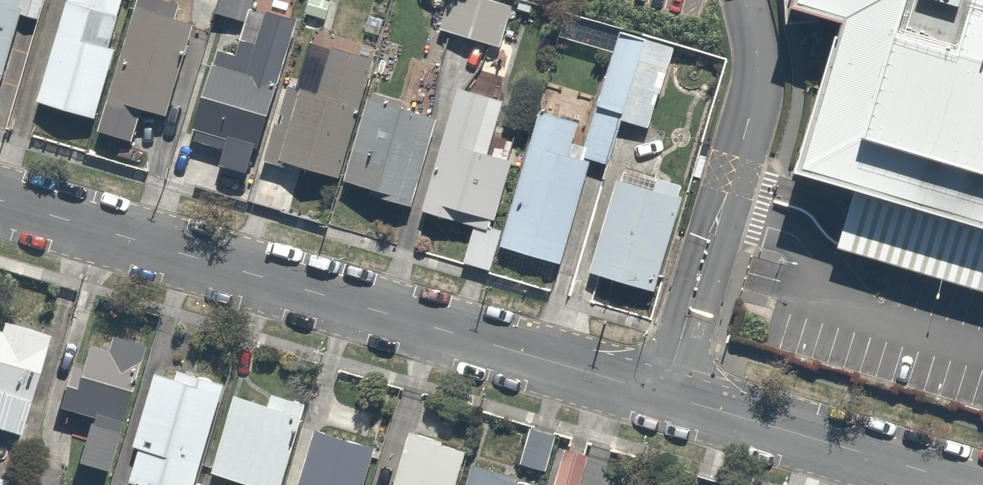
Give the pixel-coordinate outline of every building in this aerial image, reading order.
[(9,92),(26,19),(47,24),(53,0),(0,0),(0,90),(9,92)] [(124,0),(67,0),(36,103),(94,120),(115,50),(109,48),(124,0)] [(178,5),(163,0),(137,0),(97,131),(131,141),(141,109),(165,116),(193,24),(174,19),(178,5)] [(215,13),(248,23),(255,0),(219,0),(215,13)] [(440,30),(500,47),(512,6),(489,0),(449,0),(440,30)] [(790,8),(844,24),(797,174),(854,191),(982,229),(982,0),(793,0),(790,8)] [(235,55),(217,50),(193,129),(197,130),(194,140),(223,149),(218,166),(247,174),(255,148),(259,149),(298,20),(265,10),(255,45),(240,40),(235,55)] [(645,41),(621,33),(585,148),(582,157),(592,160),(606,164),(621,120),(645,41)] [(672,49),(645,41),(621,120),(648,128),(672,49)] [(339,179),(374,59),(329,46),(316,93),(287,85),(278,115),(283,116),(280,126),(274,124),(263,162),(296,171),(297,167),(339,179)] [(494,220),(512,162),(487,155),(503,102),(457,88),(420,212),(474,228),(486,231),(488,227),(490,219),(494,220)] [(369,91),(343,181),(372,190),(370,195),(410,207),(436,120),(400,109),(403,101),(369,91)] [(538,111),(498,247),(561,265),(592,160),(582,157),(585,148),(572,144),(578,122),(538,111)] [(681,186),(625,170),(622,182),(617,181),(590,273),(655,292),(683,198),(678,197),(681,186)] [(854,191),(845,223),(838,246),(982,290),(982,229),(854,191)] [(500,230),(488,227),(486,231),(474,228),(463,263),(489,270),(500,230)] [(0,337),(0,438),(27,447),(60,342),(11,327),(7,339),(0,337)] [(108,354),(92,349),(84,375),(74,372),(62,412),(95,422),(80,470),(119,482),(159,355),(112,340),(108,354)] [(208,484),(238,387),(186,371),(185,376),(164,370),(129,483),(135,484),(208,484)] [(278,394),(274,409),(242,399),(217,479),(235,484),(295,484),(313,430),(320,407),(278,394)] [(417,429),(398,484),(471,484),(483,451),(417,429)] [(385,453),(313,430),(295,484),(375,484),(385,453)] [(485,466),(479,484),(543,484),(485,466)]
